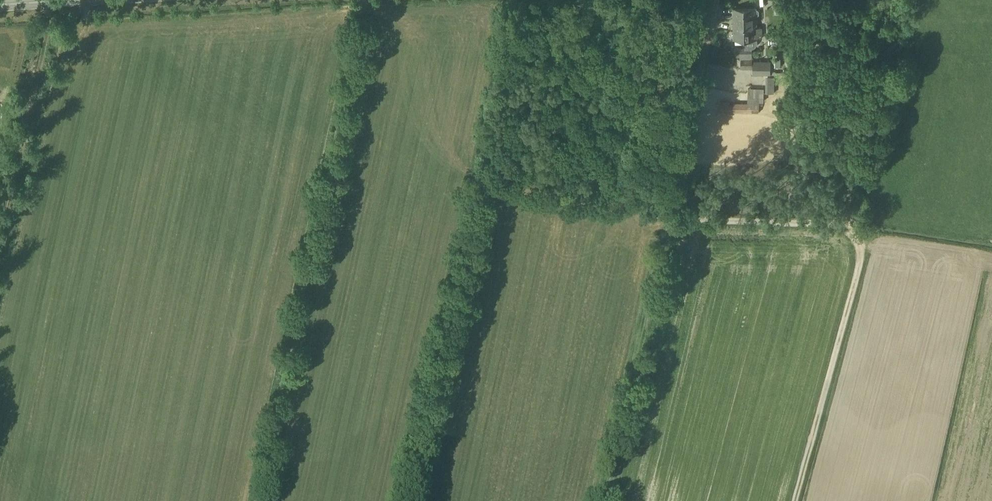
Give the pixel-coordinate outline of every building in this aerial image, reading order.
[(745,9),(733,9),(734,31),(734,39),(745,39),(745,31),(745,9)] [(756,9),(745,9),(745,31),(745,39),(746,48),(752,48),(753,47),(754,46),(755,45),(755,44),(756,43),(756,42),(757,41),(757,40),(757,39),(757,37),(760,37),(760,27),(756,27),(756,15),(757,15),(758,14),(758,10),(757,9),(756,9)] [(746,48),(740,48),(740,57),(752,56),(752,48),(746,48)] [(770,74),(770,66),(752,66),(752,74),(770,74)] [(728,100),(720,100),(720,112),(728,111),(756,111),(756,97),(747,97),(747,103),(728,104),(728,100)]
